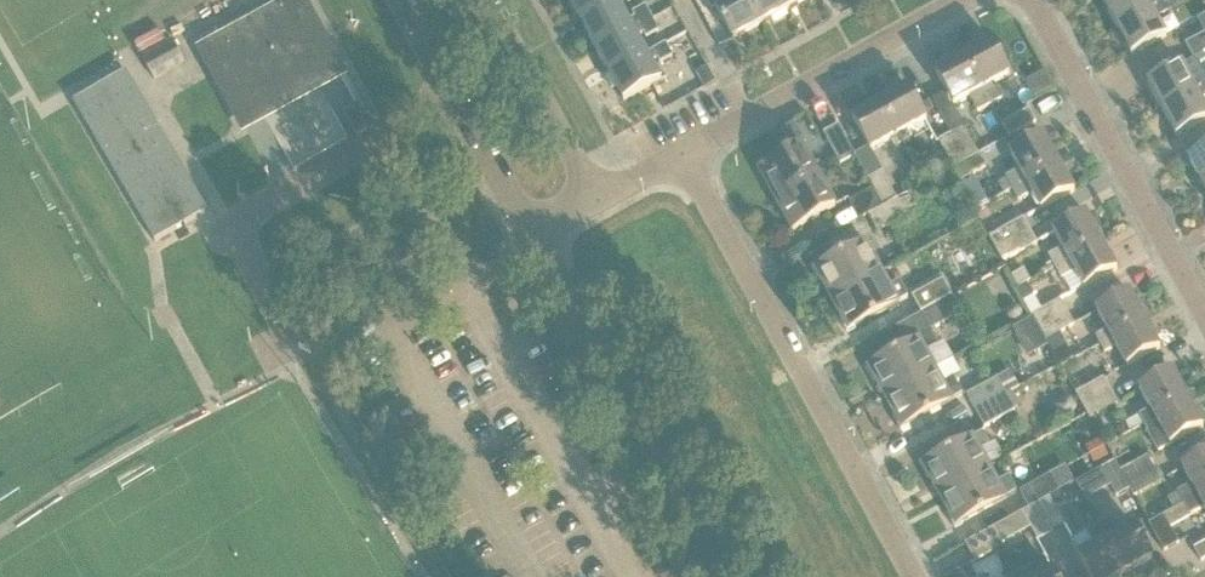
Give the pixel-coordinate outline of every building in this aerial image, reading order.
[(328,47),(302,0),(297,0),(204,51),(231,100),(328,47)] [(582,24),(620,4),(618,0),(569,0),(582,24)] [(722,3),(720,0),(707,0),(712,10),(716,8),(733,40),(760,26),(746,0),(727,0),(722,3)] [(760,26),(786,12),(779,0),(746,0),(760,26)] [(786,12),(806,0),(779,0),(786,12)] [(1164,3),(1162,0),(1150,0),(1148,1),(1147,0),(1108,0),(1103,3),(1117,29),(1164,3)] [(1169,12),(1164,3),(1117,29),(1132,55),(1167,36),(1157,18),(1169,12)] [(620,4),(582,24),(596,50),(653,19),(646,6),(634,13),(636,18),(630,21),(620,4)] [(660,31),(653,19),(596,50),(610,76),(667,44),(648,54),(638,36),(644,33),(647,38),(660,31)] [(134,43),(140,53),(165,40),(159,30),(134,43)] [(1186,44),(1194,59),(1148,84),(1162,111),(1204,87),(1204,78),(1198,65),(1204,61),(1204,55),(1204,54),(1204,53),(1204,34),(1186,44)] [(186,64),(173,39),(141,56),(155,81),(186,64)] [(992,41),(964,57),(987,98),(995,94),(990,86),(1011,75),(992,41)] [(674,56),(667,44),(610,76),(624,101),(663,80),(652,62),(659,58),(661,63),(674,56)] [(341,73),(328,47),(231,100),(245,126),(341,73)] [(954,106),(970,97),(978,113),(991,105),(987,98),(964,57),(936,72),(948,92),(933,100),(953,134),(965,127),(954,106)] [(705,89),(716,82),(708,67),(697,73),(705,89)] [(155,242),(208,211),(127,71),(74,102),(155,242)] [(909,87),(881,102),(904,144),(911,140),(907,132),(927,121),(909,87)] [(1162,111),(1177,137),(1204,121),(1204,105),(1202,100),(1204,98),(1204,87),(1162,111)] [(343,112),(357,138),(375,128),(360,102),(343,112)] [(904,144),(881,102),(853,118),(872,151),(892,140),(897,148),(904,144)] [(1010,137),(1037,122),(1030,110),(1003,124),(1010,137)] [(841,164),(850,160),(856,156),(839,125),(824,134),(841,164)] [(953,134),(967,160),(980,153),(965,127),(953,134)] [(967,160),(953,134),(940,141),(955,167),(967,160)] [(1013,190),(1060,164),(1044,136),(1011,154),(1020,171),(1006,178),(1013,190)] [(777,200),(819,176),(802,146),(760,169),(777,200)] [(1190,160),(1204,187),(1204,152),(1190,160)] [(960,182),(987,167),(980,154),(953,170),(960,182)] [(1060,164),(1013,190),(1019,201),(1033,194),(1042,210),(1075,192),(1060,164)] [(884,206),(897,199),(882,172),(870,179),(884,206)] [(836,207),(819,176),(777,200),(794,230),(836,207)] [(860,220),(884,206),(874,189),(850,202),(860,220)] [(878,232),(908,215),(899,199),(869,216),(878,232)] [(1056,268),(1103,242),(1087,214),(1054,233),(1063,249),(1050,257),(1056,268)] [(997,249),(1025,234),(1018,222),(990,237),(997,249)] [(1032,247),(1025,234),(997,249),(1004,262),(1032,247)] [(832,300),(883,272),(866,241),(815,269),(832,300)] [(1118,270),(1103,242),(1056,268),(1063,280),(1076,272),(1085,288),(1118,270)] [(900,302),(883,272),(832,300),(849,330),(900,302)] [(922,314),(953,297),(944,281),(914,298),(922,314)] [(1024,302),(1034,296),(1028,285),(1018,291),(1024,302)] [(1101,345),(1146,321),(1130,293),(1097,311),(1109,332),(1097,338),(1101,345)] [(953,297),(922,314),(931,330),(962,313),(953,297)] [(1041,328),(1068,313),(1061,300),(1033,315),(1041,328)] [(1068,313),(1041,328),(1047,340),(1075,325),(1068,313)] [(1146,321),(1101,345),(1105,353),(1117,346),(1128,367),(1161,349),(1146,321)] [(945,358),(962,347),(952,331),(934,342),(945,358)] [(920,339),(907,346),(869,367),(886,397),(937,370),(920,339)] [(937,370),(886,397),(903,428),(954,400),(951,395),(956,392),(951,384),(946,386),(937,370)] [(968,395),(976,411),(1007,395),(1021,387),(1012,371),(998,378),(968,395)] [(1151,410),(1140,416),(1127,424),(1131,431),(1144,424),(1189,399),(1173,371),(1140,390),(1151,410)] [(1084,406),(1111,391),(1104,378),(1077,393),(1084,406)] [(1118,403),(1111,391),(1084,406),(1091,418),(1118,403)] [(1007,395),(976,411),(985,427),(1016,411),(1007,395)] [(1189,399),(1144,424),(1148,431),(1147,432),(1158,451),(1170,444),(1171,446),(1204,427),(1189,399)] [(973,436),(974,437),(923,465),(939,494),(990,467),(989,465),(1004,457),(996,441),(990,444),(983,431),(973,436)] [(1085,447),(1094,463),(1109,455),(1099,439),(1085,447)] [(1128,484),(1155,469),(1148,456),(1121,472),(1128,484)] [(1204,493),(1204,456),(1183,468),(1192,485),(1178,492),(1185,504),(1204,493)] [(1128,484),(1121,472),(1115,462),(1102,469),(1117,496),(1130,489),(1128,484)] [(1013,486),(1026,482),(1019,465),(1007,469),(1013,486)] [(1007,498),(990,467),(939,494),(956,526),(1007,498)] [(1155,469),(1128,484),(1130,489),(1134,497),(1162,482),(1155,469)] [(1050,497),(1060,491),(1051,475),(1021,492),(1030,508),(1050,497)] [(1060,491),(1050,497),(1055,506),(1065,500),(1060,491)] [(1185,504),(1191,515),(1204,508),(1204,493),(1185,504)] [(1050,497),(1037,504),(1053,532),(1066,525),(1055,506),(1050,497)] [(1053,532),(1037,504),(1023,512),(1032,528),(1039,540),(1053,532)] [(1185,504),(1164,515),(1171,527),(1191,515),(1185,504)] [(1023,512),(994,528),(1003,544),(1032,528),(1023,512)] [(1171,527),(1164,515),(1149,524),(1165,551),(1179,543),(1171,527)] [(1111,520),(1099,526),(1125,573),(1153,558),(1135,525),(1118,534),(1111,520)] [(1088,533),(1071,542),(1091,576),(1119,576),(1125,573),(1099,526),(1088,533)] [(1003,544),(994,528),(966,544),(976,561),(1004,546),(1003,544)] [(1201,561),(1204,559),(1204,542),(1194,548),(1201,561)] [(1018,572),(1021,576),(1036,576),(1029,565),(1018,572)]
